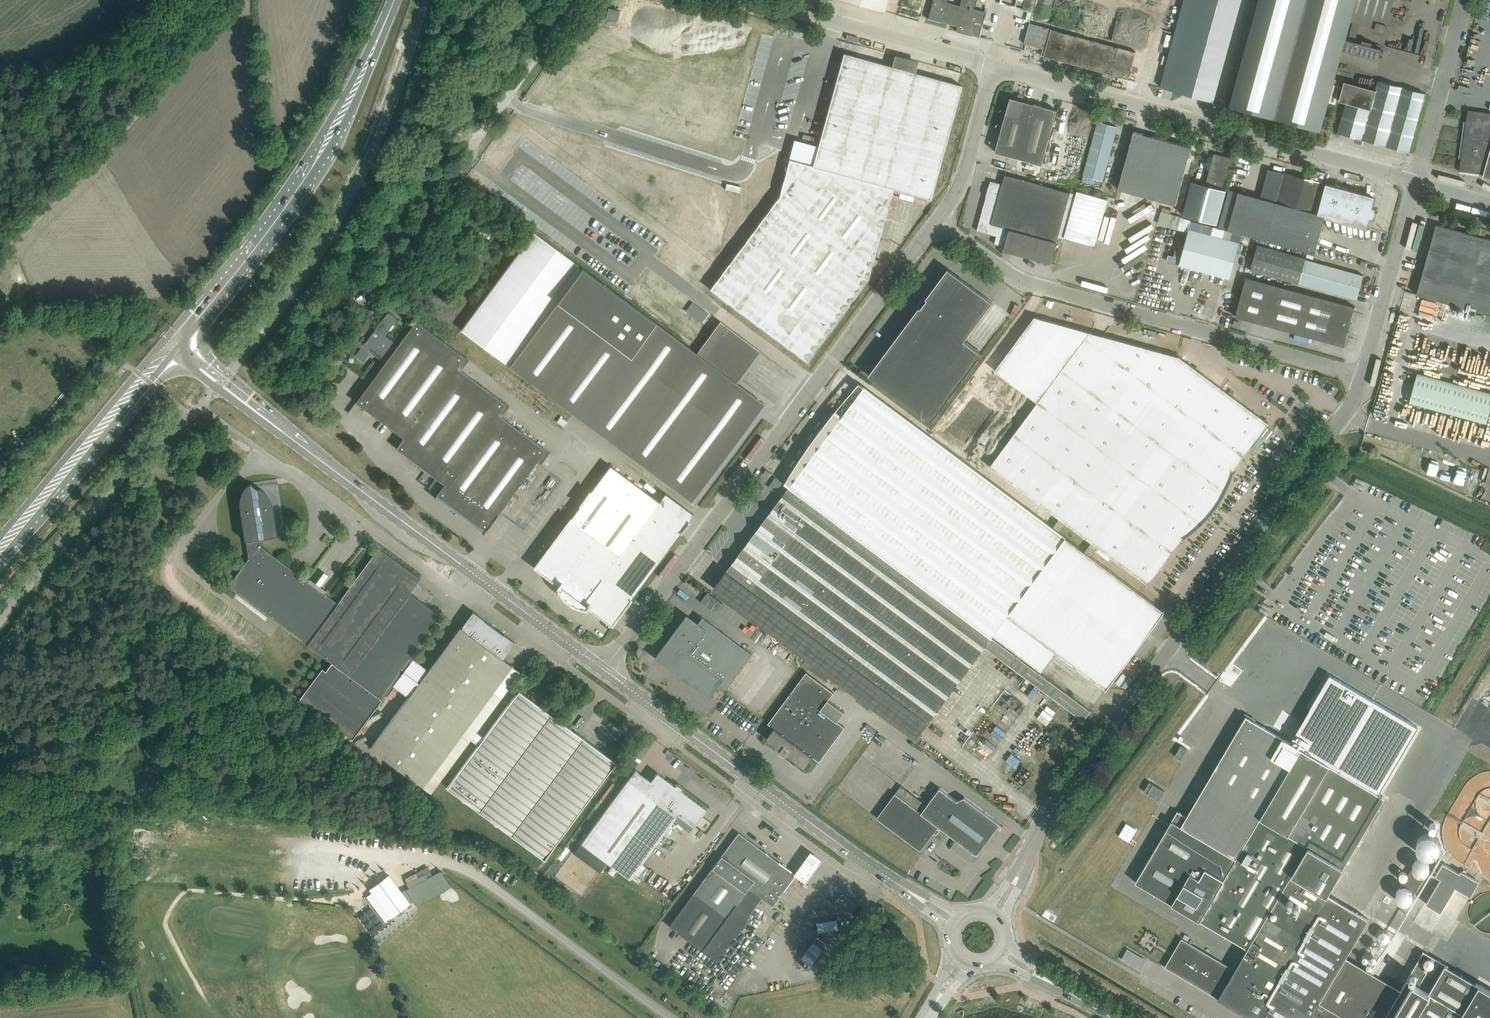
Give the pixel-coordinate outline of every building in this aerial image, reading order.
[(886,0),(842,0),(883,11),(886,0)] [(928,18),(940,22),(941,19),(957,24),(959,18),(961,18),(964,6),(974,9),(976,0),(961,0),(959,6),(945,2),(945,0),(933,0),(928,18)] [(1240,0),(1185,0),(1161,86),(1213,101),(1216,91),(1240,0)] [(1230,105),(1320,130),(1328,101),(1335,103),(1340,86),(1333,84),(1342,50),(1379,60),(1382,50),(1355,42),(1345,40),(1347,34),(1356,37),(1360,23),(1375,27),(1374,30),(1384,33),(1385,29),(1393,0),(1259,0),(1241,67),(1230,105)] [(957,24),(955,31),(970,35),(978,37),(985,12),(974,9),(964,6),(961,18),(959,18),(957,24)] [(608,8),(605,18),(616,21),(619,11),(608,8)] [(1136,51),(1030,22),(1024,43),(1025,43),(1043,48),(1042,55),(1129,79),(1136,51)] [(1365,41),(1367,34),(1360,32),(1358,39),(1365,41)] [(779,195),(709,289),(798,355),(805,360),(806,361),(807,360),(868,279),(879,239),(892,190),(928,200),(929,198),(930,198),(932,190),(961,85),(866,59),(844,53),(813,166),(789,159),(779,195)] [(1409,152),(1425,93),(1379,80),(1376,89),(1344,81),(1341,91),(1339,100),(1346,102),(1338,132),(1409,152)] [(1042,164),(1055,119),(1057,110),(1022,100),(1023,97),(1019,96),(1018,99),(1010,97),(996,151),(1042,164)] [(1469,110),(1469,109),(1468,109),(1466,121),(1467,121),(1462,158),(1461,158),(1460,171),(1460,170),(1480,172),(1479,173),(1484,174),(1483,176),(1489,178),(1489,113),(1469,110)] [(1103,181),(1115,136),(1117,126),(1098,121),(1096,131),(1083,176),(1103,181)] [(1181,185),(1192,147),(1134,131),(1131,140),(1118,189),(1176,205),(1181,185)] [(1192,181),(1183,214),(1217,224),(1227,190),(1223,189),(1232,158),(1214,153),(1206,184),(1192,181)] [(1322,193),(1324,183),(1285,172),(1277,202),(1316,213),(1322,193)] [(1057,242),(1070,192),(1005,174),(1002,184),(991,181),(980,221),(1057,242)] [(1371,207),(1374,197),(1326,184),(1318,213),(1325,216),(1366,226),(1369,217),(1373,218),(1373,215),(1377,216),(1378,211),(1375,210),(1375,208),(1371,207)] [(1315,253),(1325,216),(1318,213),(1316,213),(1277,202),(1239,191),(1228,229),(1315,253)] [(1161,211),(1158,224),(1182,231),(1188,232),(1191,221),(1191,219),(1185,217),(1161,211)] [(1057,242),(980,221),(977,230),(997,235),(995,243),(1005,246),(1004,250),(1051,263),(1057,242)] [(1170,255),(1168,261),(1180,264),(1230,277),(1241,235),(1191,221),(1188,232),(1181,258),(1175,257),(1170,255)] [(1417,294),(1489,314),(1489,239),(1436,224),(1432,241),(1430,246),(1421,280),(1420,284),(1417,294)] [(1485,236),(1487,229),(1477,227),(1476,233),(1485,236)] [(742,230),(733,242),(738,245),(747,233),(742,230)] [(578,266),(533,232),(460,329),(506,363),(578,266)] [(1363,275),(1306,259),(1306,258),(1258,245),(1251,270),(1299,283),(1299,282),(1357,298),(1356,299),(1357,299),(1364,275),(1363,274),(1363,275)] [(763,403),(733,380),(756,349),(720,322),(696,353),(582,268),(510,366),(691,500),(763,403)] [(993,301),(959,276),(948,268),(926,298),(928,299),(921,307),(920,306),(869,375),(931,421),(982,353),(965,340),(993,301)] [(1345,346),(1355,306),(1246,276),(1236,316),(1345,346)] [(398,345),(384,335),(397,319),(388,312),(365,343),(365,342),(355,355),(361,359),(371,345),(384,355),(381,358),(385,361),(398,345)] [(1228,488),(1229,484),(1232,478),(1234,473),(1235,470),(1234,470),(1233,470),(1269,422),(1180,356),(1090,331),(1035,316),(995,370),(1038,402),(990,466),(1148,584),(1184,536),(1185,537),(1188,535),(1193,531),(1199,526),(1202,524),(1205,521),(1208,517),(1208,516),(1207,516),(1202,512),(1215,494),(1221,498),(1222,499),(1223,497),(1225,494),(1226,492),(1228,488)] [(364,390),(356,402),(364,408),(404,437),(456,367),(464,356),(416,320),(413,324),(409,329),(398,345),(385,361),(370,382),(364,390)] [(408,320),(404,325),(409,329),(413,324),(408,320)] [(404,437),(396,448),(442,482),(444,483),(497,413),(505,403),(461,370),(456,367),(404,437)] [(1409,402),(1486,423),(1489,410),(1489,392),(1417,372),(1409,402)] [(1066,537),(864,387),(859,383),(854,389),(855,389),(860,383),(864,387),(843,415),(836,410),(823,427),(818,434),(811,443),(805,451),(800,459),(795,467),(790,475),(785,483),(790,487),(790,486),(993,637),(992,636),(993,635),(1066,537)] [(444,483),(434,497),(435,497),(437,494),(485,530),(483,533),(497,514),(537,460),(545,449),(501,416),(497,413),(444,483)] [(601,578),(626,544),(658,501),(610,465),(590,492),(590,491),(580,504),(580,505),(534,567),(559,585),(558,586),(558,587),(559,586),(586,606),(585,607),(586,607),(587,606),(611,624),(630,599),(601,578)] [(777,477),(769,486),(778,492),(785,483),(777,477)] [(1357,477),(1353,485),(1361,490),(1365,481),(1357,477)] [(277,536),(273,507),(272,503),(271,501),(270,498),(268,495),(266,493),(265,491),(263,490),(261,489),(258,488),(256,488),(250,483),(247,485),(244,487),(242,491),(240,495),(239,499),(239,503),(245,540),(246,540),(248,556),(249,557),(259,544),(258,538),(277,536)] [(790,486),(790,487),(729,568),(714,588),(916,738),(985,646),(1084,720),(1091,710),(993,637),(790,486)] [(681,531),(681,530),(688,521),(693,514),(665,493),(658,501),(626,544),(655,565),(680,531),(681,531)] [(1056,651),(1106,689),(1165,610),(1066,536),(1066,537),(993,635),(1041,671),(1056,651)] [(400,689),(419,665),(411,659),(442,617),(409,593),(420,578),(379,548),(338,603),(259,544),(249,557),(228,586),(331,662),(325,670),(322,668),(299,699),(353,739),(393,683),(400,689)] [(655,565),(626,544),(601,578),(630,599),(655,565)] [(1263,603),(1258,610),(1267,615),(1272,608),(1263,603)] [(431,792),(470,739),(475,732),(520,671),(502,658),(503,656),(504,656),(514,642),(473,611),(462,626),(461,628),(460,627),(427,671),(419,665),(400,689),(409,695),(370,748),(431,792)] [(722,691),(750,653),(702,617),(696,625),(686,618),(664,647),(666,649),(662,654),(663,658),(668,662),(666,664),(707,694),(714,685),(722,691)] [(838,721),(845,712),(828,699),(834,692),(806,671),(768,723),(775,728),(767,739),(778,747),(781,749),(780,751),(785,755),(786,753),(788,755),(805,767),(813,756),(820,761),(845,727),(838,721)] [(1136,882),(1200,920),(1248,948),(1240,962),(1237,960),(1232,967),(1182,938),(1165,966),(1253,1017),(1348,1017),(1320,1001),(1368,918),(1327,894),(1385,797),(1379,794),(1418,727),(1330,674),(1310,708),(1345,729),(1326,762),(1290,741),(1246,715),(1187,816),(1178,810),(1136,882)] [(479,811),(551,713),(519,689),(483,737),(475,732),(470,739),(478,744),(447,787),(479,811)] [(512,835),(584,737),(551,713),(479,811),(512,835)] [(544,859),(610,769),(616,761),(584,737),(512,835),(544,859)] [(1181,759),(1187,748),(1181,745),(1175,755),(1181,759)] [(623,785),(580,842),(629,878),(633,872),(672,820),(689,832),(694,825),(700,817),(706,808),(680,790),(682,788),(676,784),(674,786),(657,773),(657,772),(651,781),(645,789),(629,777),(635,769),(623,785)] [(1414,776),(1412,775),(1402,770),(1399,775),(1411,782),(1414,776)] [(1159,800),(1165,790),(1150,781),(1144,791),(1159,800)] [(1001,823),(965,797),(957,800),(940,787),(927,804),(901,785),(877,817),(921,850),(939,826),(977,855),(1000,825),(1003,827),(1004,826),(1001,823)] [(1438,839),(1437,835),(1435,832),(1432,830),(1428,829),(1425,829),(1423,830),(1421,831),(1419,833),(1418,835),(1417,839),(1418,842),(1420,846),(1423,848),(1427,849),(1428,849),(1431,848),(1434,846),(1437,843),(1437,841),(1438,839)] [(772,906),(789,882),(795,874),(738,833),(712,868),(711,867),(668,925),(715,960),(761,898),(772,906)] [(821,859),(809,850),(803,859),(793,873),(805,881),(815,867),(821,859)] [(1441,878),(1427,903),(1441,912),(1456,887),(1471,896),(1479,881),(1461,870),(1460,872),(1443,862),(1436,875),(1441,878)] [(1411,870),(1403,884),(1415,891),(1423,878),(1411,870)] [(425,874),(414,880),(416,884),(427,878),(425,874)] [(370,889),(391,917),(410,903),(389,875),(370,889)] [(1386,895),(1383,901),(1389,904),(1392,898),(1386,895)] [(838,928),(836,918),(817,922),(819,932),(838,928)] [(828,939),(819,932),(813,940),(822,947),(828,939)] [(1479,984),(1424,951),(1384,1017),(1489,1017),(1489,990),(1479,984)]
